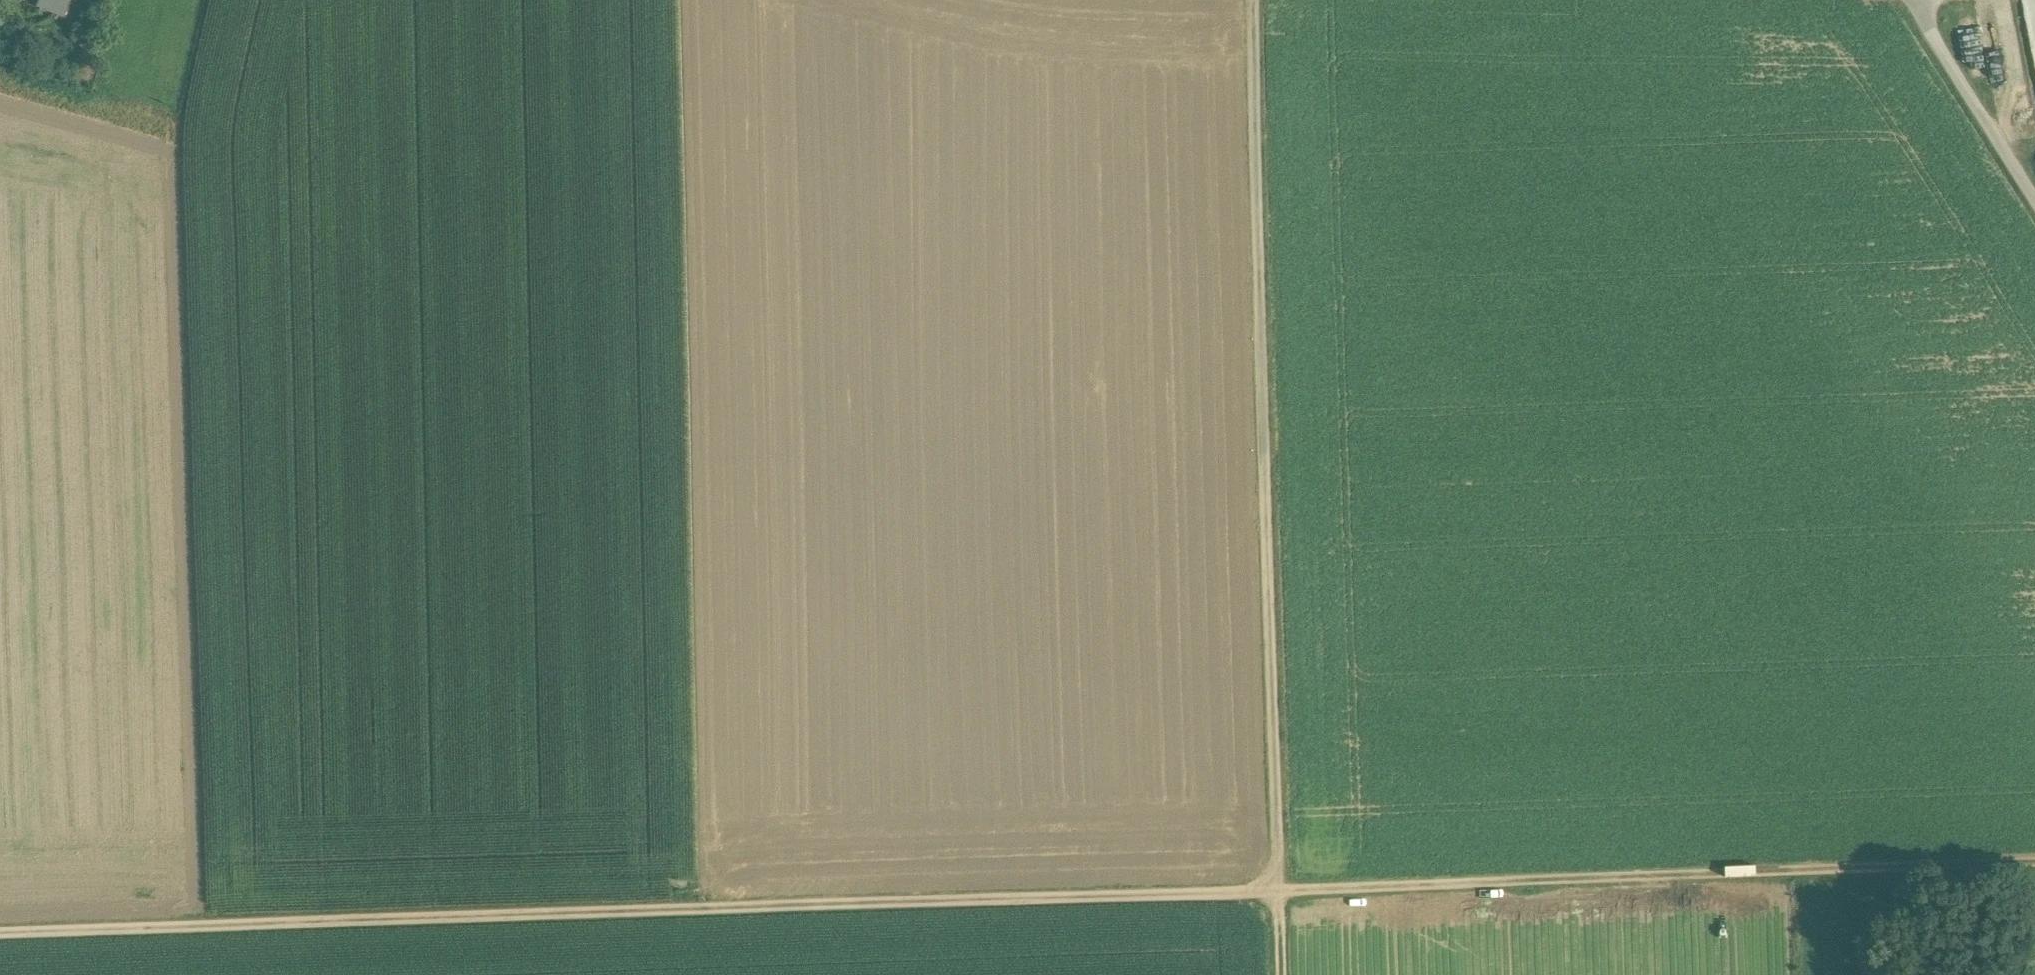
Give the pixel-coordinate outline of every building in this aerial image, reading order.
[(35,6),(64,15),(68,0),(36,0),(35,6)]
